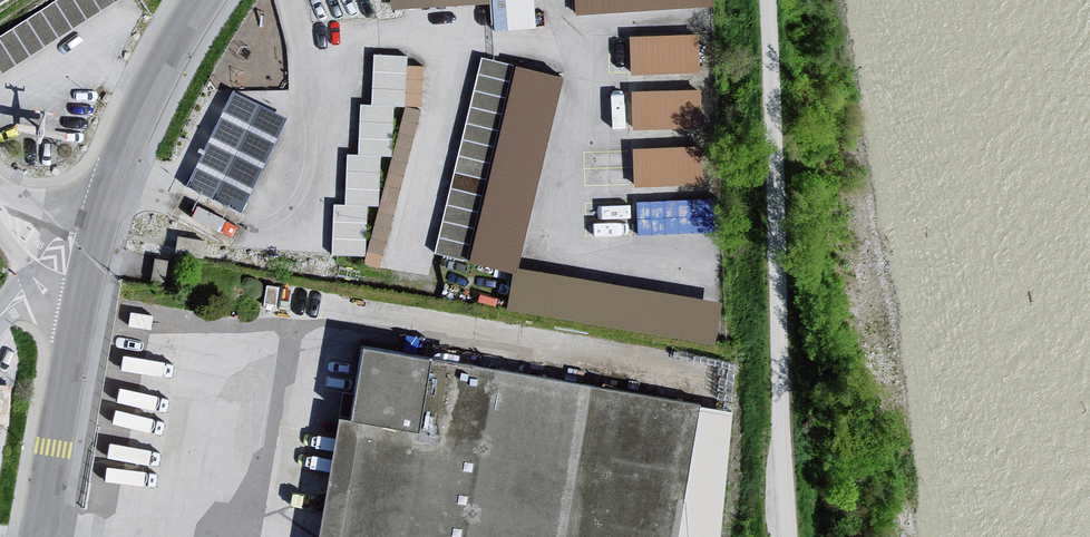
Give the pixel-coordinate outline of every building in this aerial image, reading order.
[(0,37),(0,76),(116,1),(115,0),(57,0),(0,37)] [(496,25),(537,23),(537,0),(495,0),(496,25)] [(632,70),(704,68),(703,29),(631,31),(632,70)] [(390,155),(369,261),(429,272),(441,210),(404,203),(431,59),(379,49),(369,100),(367,100),(358,148),(390,155)] [(509,305),(718,339),(725,295),(527,263),(559,66),(476,53),(443,253),(515,265),(509,305)] [(704,84),(633,86),(634,125),(705,123),(704,84)] [(289,119),(232,90),(185,183),(242,211),(289,119)] [(635,143),(636,182),(706,180),(705,140),(635,143)] [(336,251),(369,252),(371,185),(351,184),(351,200),(337,200),(336,251)] [(711,226),(710,194),(639,197),(640,228),(711,226)] [(206,241),(179,236),(175,253),(203,259),(206,241)] [(169,261),(155,259),(151,280),(165,282),(169,261)] [(364,350),(351,422),(340,420),(320,536),(717,536),(734,416),(364,350)]
